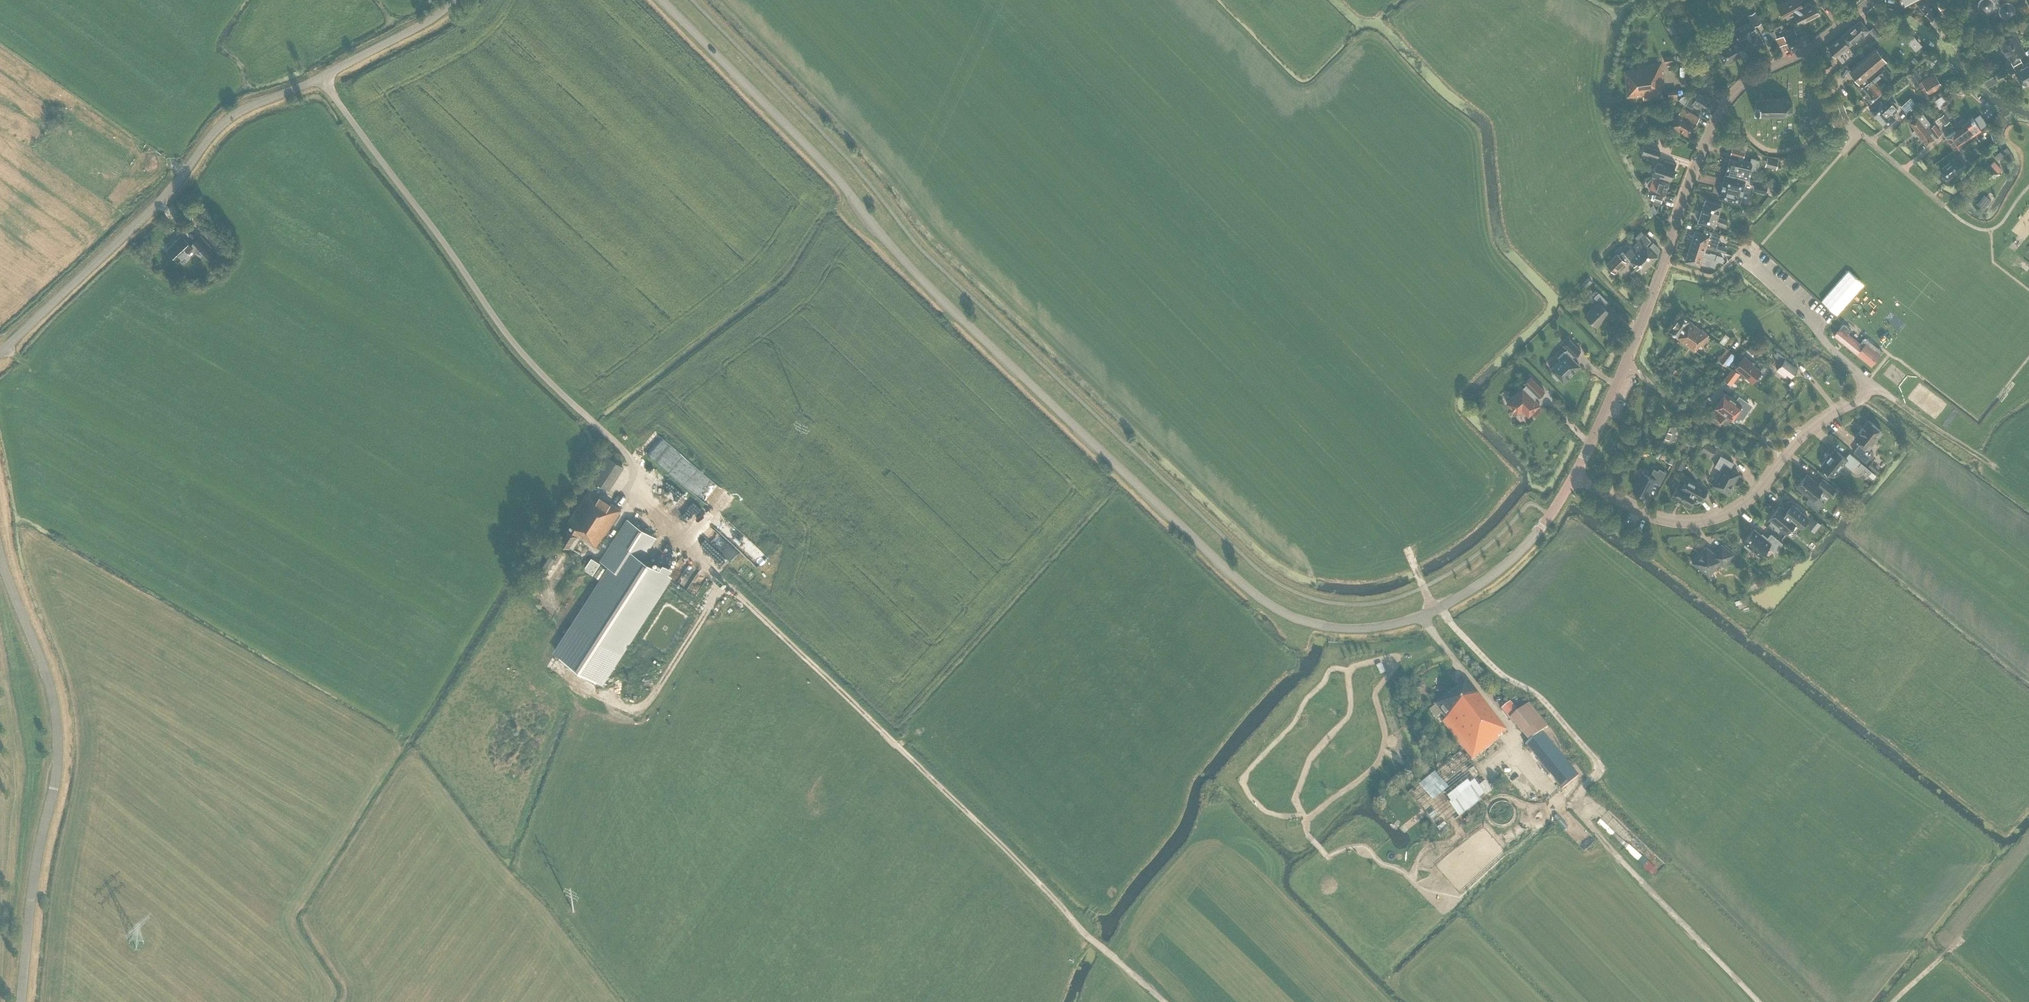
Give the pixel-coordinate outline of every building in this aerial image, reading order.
[(1786,19),(1794,15),(1799,25),(1819,14),(1814,4),(1812,6),(1810,2),(1801,7),(1798,0),(1785,0),(1776,4),(1783,17),(1785,16),(1786,19)] [(1915,2),(1919,7),(1931,20),(1930,21),(1934,25),(1936,28),(1943,21),(1937,16),(1940,13),(1929,1),(1931,0),(1920,0),(1915,2)] [(1978,1),(1977,3),(1977,5),(1978,8),(1979,10),(1980,11),(1982,13),(1984,13),(1986,14),(1988,13),(1990,12),(1992,11),(1993,9),(1994,7),(1998,8),(1998,10),(1998,13),(1999,15),(2001,16),(2002,18),(2005,18),(2007,19),(2009,18),(2011,17),(2013,16),(2014,14),(2015,12),(2015,10),(2015,8),(2014,6),(2012,4),(2011,3),(2009,2),(2006,2),(2004,2),(2002,3),(2000,4),(1998,2),(1998,0),(1979,0),(1978,1)] [(1723,63),(1763,42),(1754,24),(1760,21),(1755,10),(1747,14),(1751,21),(1734,30),(1738,38),(1716,50),(1723,63)] [(1841,37),(1849,45),(1862,34),(1863,35),(1868,31),(1867,29),(1860,20),(1841,37)] [(1871,29),(1869,31),(1875,39),(1879,35),(1873,27),(1872,28),(1871,29)] [(1787,43),(1790,51),(1810,42),(1805,30),(1796,34),(1794,30),(1783,35),(1775,39),(1779,46),(1787,43)] [(2004,63),(2007,68),(2021,60),(2018,55),(2023,52),(2013,35),(1999,42),(2009,60),(2004,63)] [(1841,37),(1828,48),(1843,66),(1846,64),(1856,56),(1848,46),(1841,37)] [(1879,90),(1873,83),(1866,75),(1881,63),(1885,59),(1876,49),(1850,71),(1859,81),(1855,85),(1870,103),(1882,93),(1880,90),(1879,90)] [(2024,65),(2021,60),(2007,68),(2010,74),(2016,71),(2023,84),(2027,82),(2028,83),(2028,84),(2028,62),(2024,65)] [(1662,97),(1661,86),(1663,85),(1661,63),(1637,66),(1637,69),(1624,70),(1627,97),(1643,95),(1643,99),(1662,97)] [(1883,80),(1890,73),(1881,63),(1866,75),(1873,83),(1874,82),(1875,84),(1876,83),(1875,81),(1880,77),(1883,80)] [(1908,74),(1914,82),(1919,79),(1913,70),(1908,74)] [(1922,95),(1927,92),(1940,85),(1934,74),(1916,84),(1922,95)] [(1990,78),(1983,82),(1987,88),(1998,81),(1995,75),(1991,77),(1990,78)] [(1941,103),(1950,97),(1944,90),(1936,96),(1941,103)] [(1694,104),(1706,111),(1712,100),(1703,95),(1702,95),(1699,93),(1697,97),(1691,94),(1685,105),(1692,109),(1694,104)] [(1791,110),(1792,110),(1792,109),(1792,103),(1792,102),(1791,102),(1786,99),(1785,98),(1785,99),(1756,99),(1755,99),(1755,100),(1755,104),(1754,104),(1754,109),(1755,109),(1755,114),(1755,115),(1756,115),(1756,114),(1785,114),(1786,114),(1791,110)] [(1896,104),(1893,101),(1891,101),(1889,99),(1883,104),(1880,100),(1869,109),(1885,127),(1895,118),(1892,114),(1898,109),(1896,107),(1896,104)] [(1929,102),(1926,104),(1931,110),(1936,106),(1932,100),(1930,101),(1929,102)] [(1697,124),(1696,123),(1699,118),(1682,108),(1678,113),(1671,125),(1690,136),(1697,124)] [(1915,117),(1909,122),(1915,130),(1912,132),(1915,136),(1918,134),(1926,128),(1931,124),(1922,112),(1921,113),(1917,116),(1915,117)] [(1949,120),(1943,114),(1938,118),(1943,125),(1949,120)] [(1976,121),(1974,118),(1972,119),(1972,120),(1955,131),(1945,138),(1954,149),(1963,143),(1963,142),(1981,130),(1975,121),(1976,121)] [(1926,128),(1918,134),(1927,146),(1934,140),(1934,139),(1936,137),(1937,137),(1941,134),(1934,124),(1932,126),(1931,124),(1926,128)] [(1662,134),(1671,137),(1673,132),(1664,129),(1662,134)] [(1978,135),(1976,136),(1980,142),(1986,137),(1982,132),(1980,133),(1978,135)] [(1642,153),(1657,158),(1660,151),(1644,146),(1642,153)] [(1742,157),(1743,157),(1745,150),(1732,147),(1730,154),(1738,156),(1737,161),(1729,159),(1725,173),(1737,176),(1739,166),(1740,167),(1742,159),(1742,157)] [(1995,155),(1993,156),(1997,161),(2004,156),(2000,151),(1999,152),(1998,153),(1995,155)] [(1737,176),(1748,179),(1751,170),(1757,170),(1759,159),(1750,157),(1749,161),(1742,159),(1740,167),(1739,166),(1737,176)] [(1767,158),(1765,166),(1776,169),(1778,160),(1767,158)] [(1965,165),(1960,160),(1956,163),(1953,159),(1939,170),(1946,178),(1953,173),(1954,174),(1965,165)] [(1659,176),(1670,179),(1675,164),(1664,160),(1663,164),(1657,162),(1652,177),(1658,179),(1659,176)] [(1979,175),(1987,183),(2001,170),(1993,161),(1979,175)] [(1719,197),(1739,202),(1745,181),(1737,179),(1737,178),(1725,175),(1719,197)] [(1649,188),(1665,194),(1669,183),(1653,178),(1649,188)] [(1767,185),(1754,182),(1752,191),(1765,194),(1767,185)] [(1975,204),(1983,210),(1990,200),(1983,194),(1975,204)] [(1715,223),(1725,226),(1727,220),(1717,217),(1721,205),(1705,199),(1698,221),(1714,227),(1715,223)] [(210,226),(203,232),(215,245),(216,244),(221,248),(225,244),(221,240),(222,238),(219,235),(214,230),(210,226)] [(1705,247),(1715,250),(1720,235),(1705,230),(1704,234),(1695,231),(1691,242),(1705,247)] [(1641,232),(1634,238),(1638,241),(1636,243),(1640,248),(1639,250),(1651,262),(1657,256),(1659,249),(1653,242),(1649,247),(1646,244),(1650,240),(1645,234),(1644,235),(1641,232)] [(216,253),(200,236),(192,243),(193,243),(190,246),(181,236),(167,249),(178,261),(192,248),(197,254),(200,251),(209,260),(216,253)] [(1705,247),(1691,242),(1688,251),(1707,258),(1707,257),(1713,259),(1715,254),(1709,252),(1709,253),(1704,251),(1705,247)] [(1651,262),(1639,250),(1640,248),(1636,243),(1624,254),(1622,252),(1618,255),(1616,254),(1606,264),(1615,272),(1625,262),(1626,263),(1629,260),(1641,272),(1651,262)] [(1715,250),(1724,253),(1726,248),(1717,245),(1715,250)] [(1705,263),(1707,258),(1688,251),(1685,261),(1699,266),(1700,261),(1705,263)] [(1587,277),(1580,284),(1585,289),(1592,281),(1587,277)] [(1594,297),(1599,302),(1585,315),(1596,326),(1610,313),(1604,307),(1609,303),(1598,292),(1594,297)] [(1668,331),(1695,352),(1708,336),(1681,314),(1668,331)] [(1834,335),(1856,353),(1871,366),(1880,355),(1862,340),(1860,343),(1848,334),(1851,330),(1843,323),(1834,335)] [(1553,375),(1557,379),(1560,379),(1563,382),(1579,366),(1570,356),(1572,354),(1574,357),(1580,351),(1569,339),(1563,345),(1568,351),(1566,353),(1564,351),(1558,357),(1561,359),(1551,369),(1554,372),(1553,375)] [(1735,356),(1727,350),(1723,356),(1722,358),(1719,361),(1727,367),(1735,356)] [(1744,356),(1735,368),(1752,382),(1761,371),(1752,363),(1744,356)] [(1787,374),(1791,378),(1798,370),(1785,359),(1777,370),(1785,377),(1787,374)] [(1669,366),(1665,372),(1674,378),(1678,372),(1677,372),(1677,370),(1675,369),(1674,368),(1671,367),(1671,368),(1669,366)] [(1739,374),(1733,368),(1724,379),(1731,385),(1739,374)] [(1527,386),(1524,389),(1522,387),(1506,403),(1517,414),(1521,409),(1528,416),(1540,405),(1533,398),(1536,395),(1538,397),(1544,391),(1530,377),(1524,383),(1527,386)] [(1725,393),(1715,408),(1726,417),(1730,419),(1731,420),(1736,424),(1749,406),(1738,398),(1736,401),(1725,393)] [(1713,410),(1707,417),(1719,426),(1722,422),(1726,425),(1730,419),(1726,417),(1716,409),(1715,409),(1714,408),(1714,409),(1713,410)] [(1698,425),(1702,419),(1693,413),(1689,418),(1698,425)] [(1882,432),(1869,421),(1855,438),(1861,443),(1853,452),(1866,462),(1873,453),(1868,449),(1875,441),(1875,440),(1882,432)] [(1659,436),(1676,444),(1681,432),(1676,430),(1678,427),(1665,422),(1659,436)] [(1692,433),(1688,441),(1696,445),(1700,437),(1697,436),(1696,435),(1692,433)] [(647,451),(693,486),(698,480),(697,480),(705,470),(659,434),(647,451)] [(1700,450),(1711,456),(1716,448),(1705,442),(1700,450)] [(1825,458),(1826,459),(1821,466),(1834,476),(1844,464),(1853,471),(1860,462),(1849,453),(1845,458),(1834,449),(1830,454),(1828,452),(1825,456),(1825,457),(1825,458)] [(607,488),(622,464),(604,452),(589,476),(607,488)] [(1675,458),(1667,455),(1664,460),(1672,464),(1675,458)] [(1714,466),(1721,470),(1713,485),(1722,489),(1721,490),(1729,494),(1733,487),(1731,486),(1738,474),(1730,469),(1733,462),(1720,455),(1714,466)] [(1674,466),(1681,469),(1685,462),(1677,458),(1674,466)] [(1861,463),(1856,468),(1867,476),(1868,475),(1871,471),(1868,468),(1864,465),(1861,463)] [(1650,476),(1642,472),(1632,489),(1646,496),(1653,482),(1659,485),(1666,472),(1659,469),(1658,471),(1654,469),(1650,476)] [(1807,475),(1797,486),(1809,496),(1805,501),(1817,510),(1821,506),(1824,502),(1821,500),(1819,499),(1816,496),(1821,490),(1823,492),(1826,494),(1829,496),(1835,489),(1823,479),(1818,484),(1811,479),(1807,475)] [(1700,502),(1707,489),(1685,477),(1681,485),(1678,484),(1671,497),(1690,507),(1694,499),(1700,502)] [(600,542),(620,512),(611,506),(612,504),(589,489),(567,521),(570,523),(558,541),(568,547),(571,549),(579,537),(598,550),(603,543),(600,542)] [(1802,526),(1808,518),(1791,504),(1785,512),(1779,507),(1770,518),(1781,528),(1780,529),(1786,534),(1796,521),(1802,526)] [(768,555),(730,517),(719,529),(757,566),(768,555)] [(1820,524),(1813,518),(1807,526),(1814,532),(1820,524)] [(655,538),(627,519),(600,561),(612,569),(556,656),(603,685),(672,577),(668,575),(671,569),(663,563),(659,569),(642,558),(655,538)] [(1775,550),(1776,548),(1778,549),(1782,543),(1771,534),(1766,539),(1754,529),(1743,542),(1744,543),(1744,546),(1749,550),(1751,549),(1760,556),(1768,547),(1772,550),(1775,550)] [(727,553),(734,558),(739,551),(732,545),(727,553)] [(1709,575),(1719,563),(1723,566),(1733,554),(1721,545),(1714,554),(1706,547),(1698,557),(1697,556),(1692,563),(1699,568),(1699,567),(1709,575)] [(674,572),(671,579),(679,583),(690,558),(680,554),(672,571),(674,572)] [(556,559),(550,555),(534,580),(540,583),(556,559)] [(593,574),(600,563),(592,558),(584,570),(593,574)] [(1468,754),(1465,757),(1461,752),(1408,793),(1439,833),(1492,791),(1469,762),(1472,760),(1499,739),(1498,738),(1507,731),(1468,681),(1459,687),(1458,686),(1434,705),(1436,707),(1430,711),(1434,717),(1440,712),(1446,720),(1443,722),(1468,754)] [(1502,710),(1529,743),(1526,745),(1562,790),(1578,776),(1542,732),(1548,728),(1529,704),(1518,713),(1511,704),(1502,710)] [(1500,828),(1505,828),(1510,825),(1513,820),(1513,814),(1509,809),(1504,806),(1498,807),(1494,810),(1491,815),(1491,821),(1495,826),(1500,828)] [(1601,817),(1598,821),(1614,834),(1617,830),(1601,817)]
